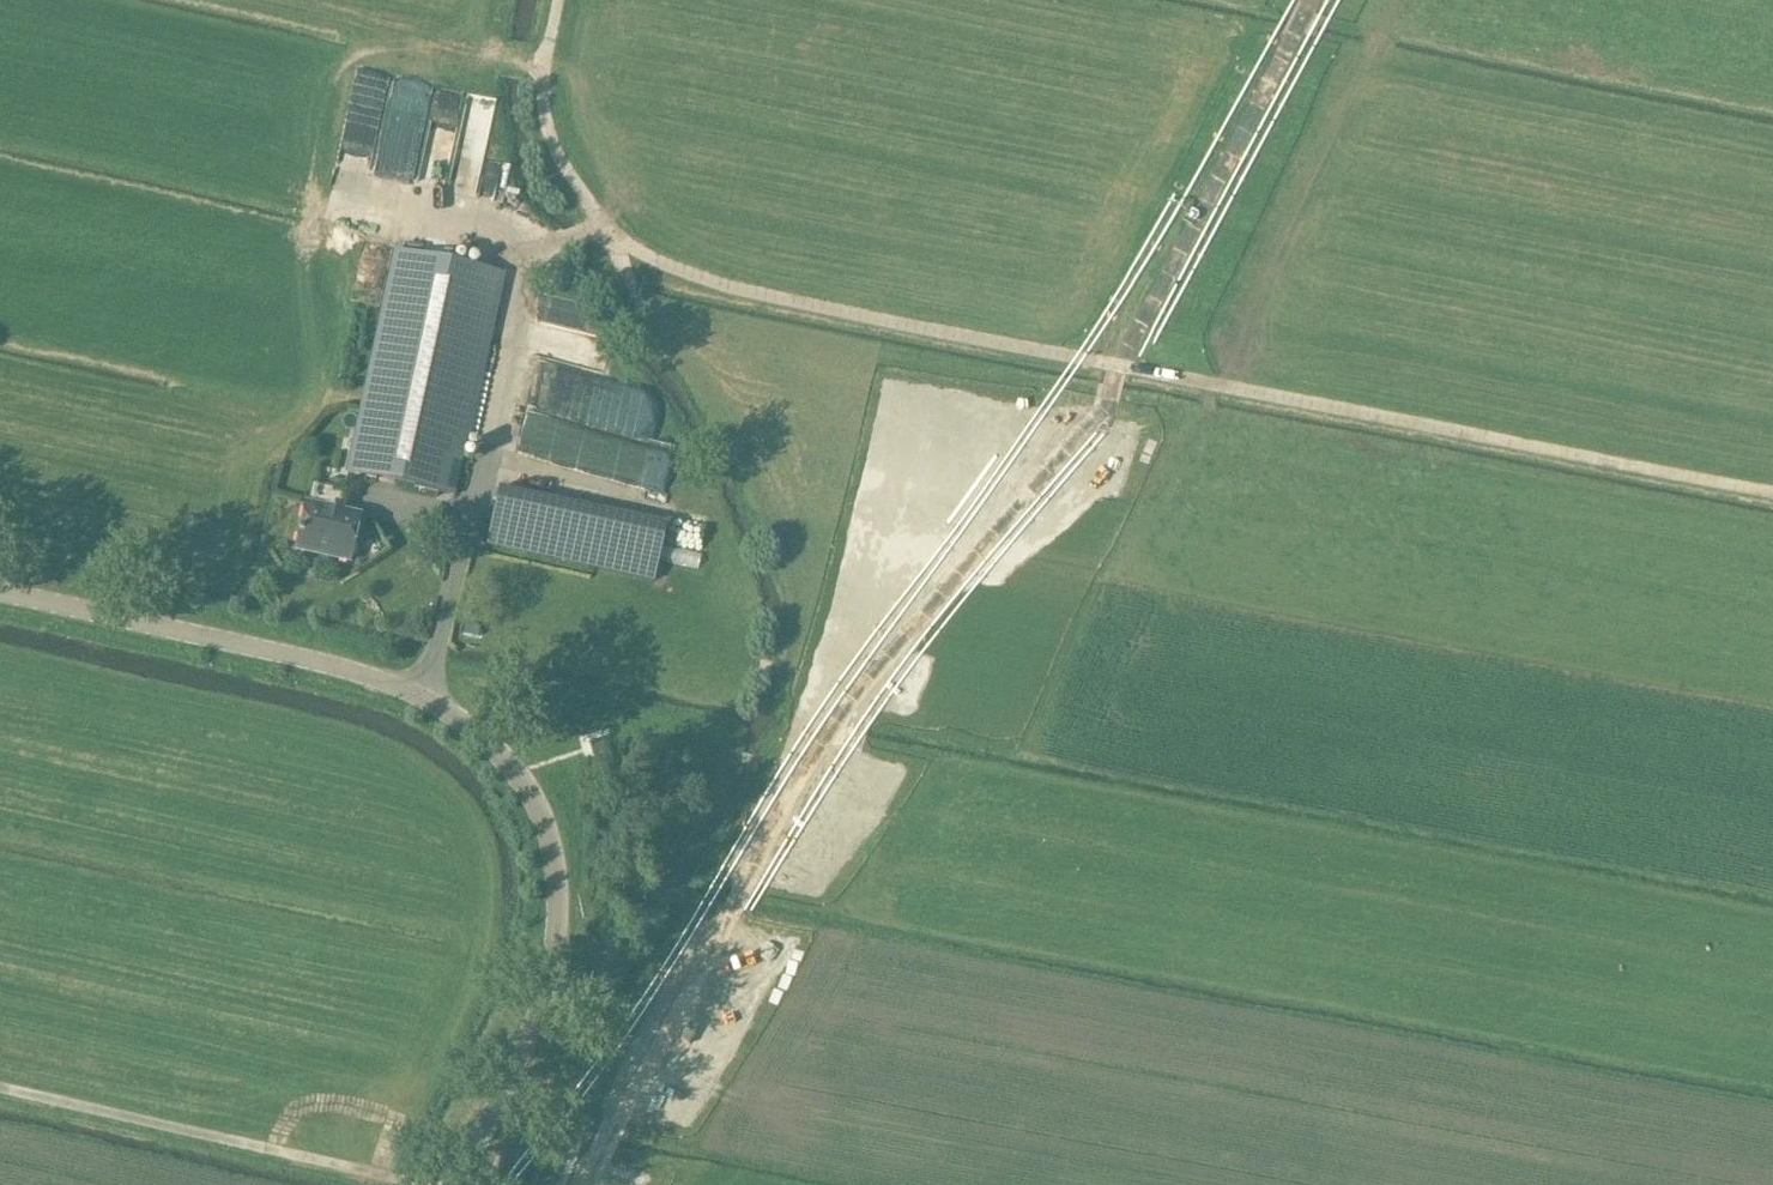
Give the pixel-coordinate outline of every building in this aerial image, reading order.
[(370,214),(403,219),(424,88),(391,83),(370,214)] [(485,161),(495,99),(436,88),(431,119),(461,125),(455,160),(450,159),(444,188),(504,199),(510,165),(485,161)] [(455,497),(489,339),(504,274),(396,249),(381,315),(348,473),(455,497)] [(548,264),(547,271),(555,273),(556,267),(548,264)] [(655,456),(513,416),(503,450),(645,490),(655,456)] [(306,504),(296,546),(327,553),(326,557),(348,562),(359,517),(342,513),(347,492),(312,484),(307,504),(306,504)] [(669,528),(501,491),(488,547),(657,584),(669,528)] [(477,525),(474,540),(484,542),(488,527),(477,525)]
